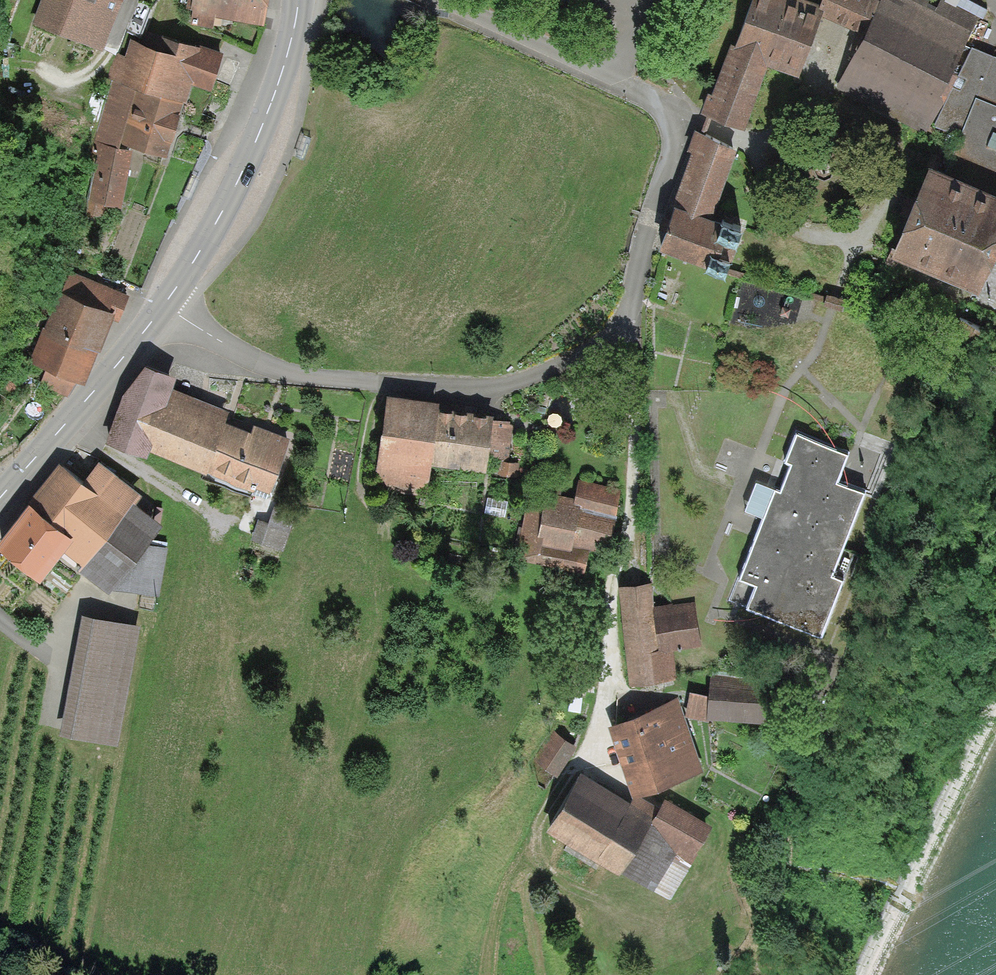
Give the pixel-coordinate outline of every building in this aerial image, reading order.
[(30,28),(102,53),(125,0),(41,0),(30,28)] [(190,26),(215,30),(216,22),(265,29),(269,0),(193,0),(190,26)] [(709,123),(743,137),(767,70),(801,80),(824,19),(818,16),(822,7),(805,0),(751,0),(713,96),(709,95),(699,119),(705,121),(709,123)] [(818,16),(824,19),(863,36),(879,3),(874,0),(825,0),(822,7),(818,16)] [(837,92),(928,134),(932,126),(969,48),(983,19),(943,0),(881,0),(879,3),(863,36),(837,92)] [(193,87),(210,92),(224,54),(198,45),(197,49),(161,38),(156,52),(132,43),(126,58),(117,55),(108,80),(113,82),(94,141),(133,150),(167,160),(177,126),(183,105),(187,105),(193,87)] [(932,126),(960,139),(946,179),(995,201),(995,59),(969,48),(932,126)] [(709,123),(705,121),(700,134),(703,136),(709,123)] [(712,225),(737,153),(703,136),(700,134),(694,131),(688,149),(693,150),(672,211),(712,225)] [(121,211),(133,150),(94,141),(90,151),(97,156),(85,217),(103,218),(106,208),(121,211)] [(946,179),(929,172),(913,208),(888,266),(978,303),(995,262),(995,201),(946,179)] [(712,225),(672,211),(658,254),(726,279),(742,235),(712,225)] [(75,288),(60,282),(32,354),(50,361),(42,382),(65,391),(73,371),(83,375),(97,340),(101,341),(111,315),(118,318),(130,289),(81,271),(75,288)] [(177,368),(145,355),(130,392),(113,434),(147,448),(150,441),(205,464),(202,471),(249,490),(253,479),(267,485),(287,434),(254,421),(251,428),(224,417),(229,406),(171,382),(177,368)] [(431,458),(439,404),(440,394),(385,386),(371,488),(426,495),(431,458)] [(439,404),(431,458),(516,469),(518,460),(506,458),(511,420),(489,417),(490,410),(475,408),(439,404)] [(847,446),(797,428),(784,459),(791,462),(781,488),(776,486),(770,501),(743,574),(759,580),(750,602),(821,628),(840,577),(829,573),(863,485),(836,475),(847,446)] [(59,547),(106,584),(110,580),(142,538),(161,514),(134,494),(141,485),(97,451),(82,470),(63,455),(32,495),(30,494),(0,532),(0,539),(40,570),(59,547)] [(621,482),(580,475),(577,496),(532,489),(521,554),(587,566),(590,544),(609,547),(621,482)] [(251,536),(283,546),(295,510),(274,503),(269,519),(258,515),(251,536)] [(167,544),(142,538),(110,580),(159,592),(167,544)] [(653,578),(618,582),(628,678),(677,672),(675,647),(704,644),(698,593),(655,598),(653,578)] [(137,618),(81,608),(60,729),(116,738),(137,618)] [(708,688),(688,687),(687,710),(769,715),(772,674),(709,670),(708,688)] [(700,765),(677,696),(609,718),(632,787),(700,765)] [(555,728),(535,757),(559,772),(578,743),(555,728)] [(631,795),(581,765),(546,822),(668,897),(698,849),(694,847),(709,822),(663,794),(658,802),(635,788),(631,795)]
